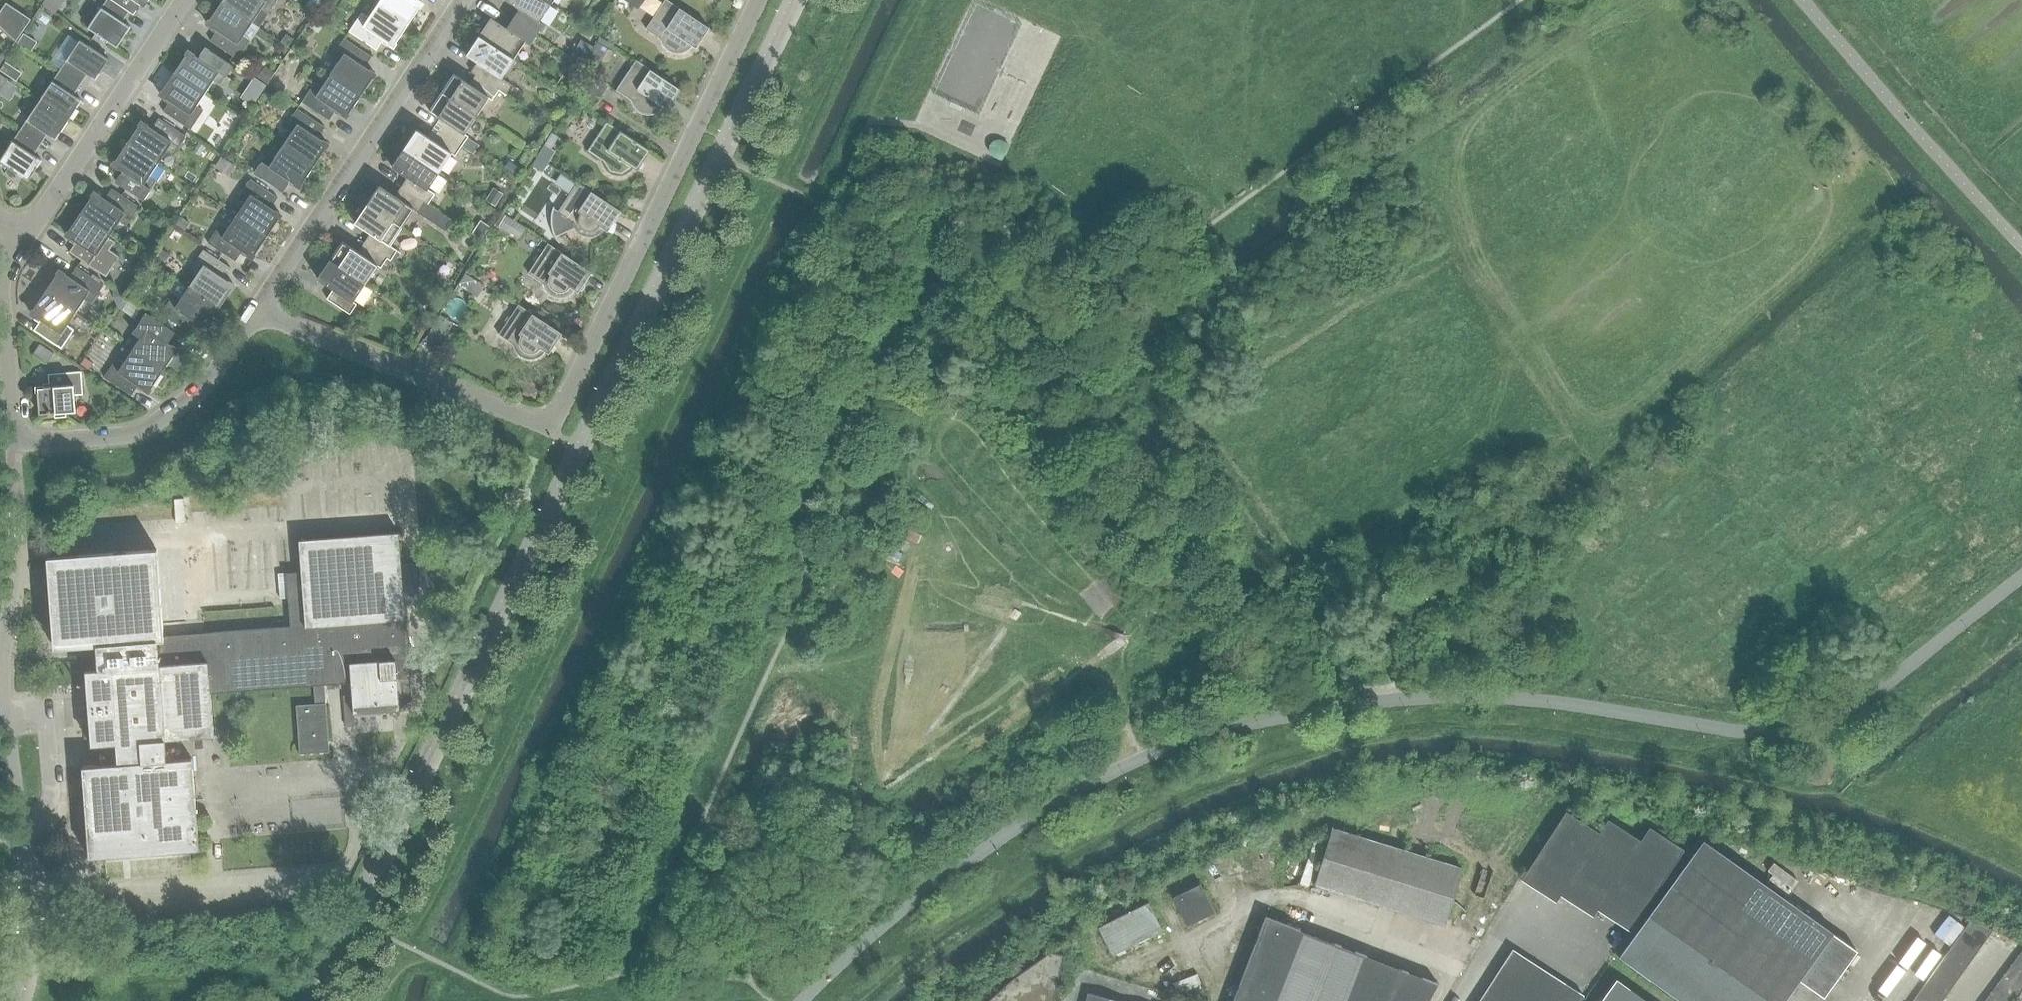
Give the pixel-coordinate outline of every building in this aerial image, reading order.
[(41,6),(54,15),(64,0),(45,0),(41,6)] [(128,11),(112,0),(105,0),(86,28),(116,47),(129,27),(121,21),(128,11)] [(128,11),(135,1),(143,6),(147,0),(112,0),(128,11)] [(220,2),(251,22),(252,21),(259,26),(276,0),(221,0),(220,2)] [(407,24),(421,3),(416,0),(379,0),(376,4),(407,24)] [(550,3),(545,0),(505,0),(518,9),(512,18),(535,34),(541,24),(538,21),(550,3)] [(708,27),(666,0),(664,0),(645,29),(660,38),(661,43),(664,47),(667,50),(671,52),(676,53),(680,53),(684,51),(688,49),(691,45),(695,47),(708,27)] [(14,42),(30,18),(6,2),(0,11),(0,28),(14,42)] [(242,35),(251,22),(220,2),(206,23),(216,30),(209,41),(237,59),(249,40),(242,35)] [(407,24),(376,4),(368,17),(361,12),(348,31),(375,50),(382,39),(392,46),(407,24)] [(534,35),(535,34),(512,18),(505,28),(489,17),(477,36),(512,59),(525,41),(528,44),(529,42),(537,47),(541,40),(534,35)] [(36,42),(23,34),(18,42),(30,50),(36,42)] [(286,34),(281,41),(288,46),(293,39),(286,34)] [(512,59),(477,36),(465,54),(481,65),(475,74),(498,90),(498,89),(505,94),(511,85),(500,77),(512,59)] [(329,75),(360,95),(374,74),(364,67),(371,56),(343,38),(331,57),(338,62),(329,75)] [(58,70),(79,85),(86,74),(94,80),(108,59),(78,40),(58,70)] [(613,51),(597,41),(589,55),(605,65),(613,51)] [(173,73),(204,93),(212,80),(219,85),(232,66),(204,47),(198,58),(187,51),(173,73)] [(665,108),(678,89),(635,60),(615,90),(630,100),(632,104),(634,108),(638,111),(642,113),(646,114),(651,114),(655,112),(659,110),(662,106),(665,108)] [(13,79),(18,71),(5,63),(0,69),(0,70),(13,79)] [(257,76),(266,83),(273,73),(264,67),(257,76)] [(79,85),(58,70),(38,100),(67,120),(81,100),(72,95),(79,85)] [(195,106),(204,93),(173,73),(159,94),(169,101),(162,111),(190,129),(202,110),(195,106)] [(491,100),(498,90),(475,74),(468,84),(452,73),(440,92),(475,115),(487,97),(491,100)] [(360,95),(329,75),(321,87),(314,83),(301,102),(328,120),(335,110),(345,117),(360,95)] [(589,75),(576,96),(593,107),(606,86),(589,75)] [(260,92),(265,85),(253,78),(249,84),(260,92)] [(463,133),(475,115),(440,92),(428,110),(444,121),(437,130),(461,146),(467,136),(463,133)] [(18,130),(39,145),(46,134),(54,140),(67,120),(38,100),(18,130)] [(282,145),(313,166),(327,144),(317,137),(324,127),(296,109),(284,128),(291,132),(282,145)] [(140,121),(126,143),(157,163),(165,151),(172,155),(185,136),(157,118),(150,128),(140,121)] [(636,170),(649,150),(606,121),(586,151),(601,161),(604,164),(605,169),(608,172),(612,174),(617,175),(621,175),(626,174),(629,171),(633,167),(636,170)] [(415,129),(403,148),(438,171),(450,153),(454,156),(461,146),(437,130),(431,140),(415,129)] [(18,130),(0,158),(0,163),(27,181),(41,160),(33,155),(39,145),(18,130)] [(148,176),(157,163),(126,143),(112,164),(122,171),(115,181),(143,200),(155,181),(148,176)] [(555,150),(545,144),(538,156),(547,162),(555,150)] [(313,166),(282,145),(274,158),(267,153),(254,172),(281,191),(288,180),(298,187),(313,166)] [(427,189),(438,171),(403,148),(391,166),(407,177),(400,186),(427,204),(434,194),(427,189)] [(214,166),(227,175),(234,165),(221,156),(214,166)] [(547,162),(538,156),(532,165),(541,171),(547,162)] [(521,168),(508,159),(501,169),(514,178),(521,168)] [(235,215),(265,236),(280,215),(270,208),(277,198),(249,179),(237,198),(244,203),(235,215)] [(576,182),(557,212),(550,208),(550,211),(549,214),(549,217),(549,220),(550,223),(550,226),(551,229),(552,232),(554,234),(572,224),(573,227),(576,231),(579,234),(583,236),(587,237),(592,236),(596,235),(600,232),(603,228),(606,231),(620,211),(576,182)] [(451,221),(427,204),(400,186),(394,196),(378,185),(366,204),(401,227),(413,209),(445,230),(451,221)] [(502,193),(493,187),(485,199),(494,204),(502,193)] [(79,213),(110,234),(118,221),(125,226),(138,207),(110,188),(104,199),(93,192),(79,213)] [(389,245),(401,227),(366,204),(353,222),(369,233),(363,242),(389,260),(393,262),(400,252),(389,245)] [(108,237),(110,234),(79,213),(65,235),(75,242),(68,252),(103,275),(116,256),(108,251),(115,242),(108,237)] [(524,226),(504,214),(498,225),(518,237),(524,226)] [(265,236),(235,215),(227,228),(220,223),(207,243),(234,261),(241,251),(251,257),(265,236)] [(175,225),(184,230),(189,222),(181,217),(175,225)] [(489,225),(480,219),(471,232),(480,238),(489,225)] [(389,260),(363,242),(357,252),(341,241),(329,260),(364,283),(376,265),(383,270),(389,260)] [(577,292),(590,272),(547,243),(527,273),(542,283),(544,288),(546,292),(549,295),(554,297),(558,298),(563,297),(567,296),(571,293),(574,290),(577,292)] [(169,254),(161,248),(155,256),(164,262),(169,254)] [(188,286),(219,306),(233,285),(223,278),(230,268),(202,249),(190,268),(197,273),(188,286)] [(352,301),(364,283),(329,260),(316,278),(332,289),(326,298),(349,314),(356,304),(352,301)] [(44,292),(74,312),(83,299),(90,304),(103,285),(75,267),(68,277),(58,270),(44,292)] [(219,306),(188,286),(180,299),(172,294),(159,314),(187,332),(194,321),(204,328),(219,306)] [(66,325),(74,312),(44,292),(29,313),(40,320),(33,330),(60,348),(73,329),(66,325)] [(548,353),(561,333),(518,305),(498,334),(512,344),(514,349),(517,353),(520,356),(524,358),(529,359),(533,358),(537,357),(541,355),(544,351),(548,353)] [(131,350),(162,370),(176,349),(166,342),(173,332),(145,313),(133,332),(140,337),(131,350)] [(53,352),(39,343),(32,353),(47,363),(53,352)] [(162,370),(131,350),(123,362),(116,358),(103,377),(130,395),(137,385),(148,392),(162,370)] [(80,364),(88,369),(92,363),(84,358),(80,364)] [(82,394),(80,371),(47,374),(48,386),(36,387),(38,414),(75,411),(73,395),(82,394)] [(353,720),(352,714),(399,710),(396,679),(409,678),(405,618),(404,618),(403,603),(418,602),(415,563),(400,564),(398,533),(298,540),(300,572),(285,573),(287,599),(289,627),(203,633),(209,693),(313,686),(314,704),(295,706),(299,752),(329,750),(324,685),(350,683),(351,695),(342,696),(344,721),(353,720)] [(46,558),(47,568),(53,648),(95,645),(97,670),(84,671),(90,746),(98,745),(99,766),(81,767),(88,858),(198,849),(191,759),(165,761),(164,740),(212,737),(209,693),(203,633),(162,636),(156,549),(46,558)] [(285,573),(277,574),(279,599),(287,599),(285,573)] [(1564,811),(1521,878),(1556,901),(1560,894),(1593,915),(1597,908),(1631,930),(1683,850),(1648,827),(1639,840),(1607,819),(1598,833),(1564,811)] [(1443,926),(1461,867),(1331,827),(1312,886),(1443,926)] [(1617,957),(1679,1000),(1783,1000),(1798,980),(1822,997),(1856,951),(1832,934),(1832,933),(1701,840),(1617,957)] [(1212,911),(1199,883),(1170,896),(1184,925),(1212,911)] [(1125,948),(1162,930),(1148,902),(1097,927),(1114,962),(1128,955),(1125,948)] [(1437,983),(1264,917),(1232,1000),(1427,1000),(1437,983)] [(1987,941),(1994,931),(1971,919),(1966,925),(1987,941)] [(1987,941),(1966,925),(1959,935),(1980,951),(1987,941)] [(1980,951),(1959,935),(1952,945),(1973,960),(1980,951)] [(1973,960),(1952,945),(1945,954),(1966,970),(1973,960)] [(1583,994),(1513,949),(1480,1000),(1578,1000),(1583,994)] [(1063,955),(1050,952),(1014,976),(987,1000),(1052,1000),(1063,955)] [(1966,970),(1945,954),(1938,964),(1959,979),(1966,970)] [(2021,973),(2021,959),(2017,956),(2011,964),(2021,973)] [(1959,979),(1938,964),(1931,973),(1952,989),(1959,979)] [(2021,986),(2021,973),(2011,964),(2004,973),(2021,986)] [(1952,989),(1931,973),(1925,983),(1945,999),(1952,989)] [(2017,996),(2021,989),(2021,986),(2004,973),(1998,982),(2017,996)] [(1196,974),(1174,982),(1179,994),(1201,985),(1196,974)] [(1617,977),(1600,1000),(1649,1000),(1617,977)] [(2005,1000),(2013,1000),(2017,996),(1998,982),(1991,991),(2005,1000)] [(1925,983),(1918,993),(1929,1000),(1944,1000),(1945,999),(1925,983)] [(1986,1000),(2005,1000),(1991,991),(1984,1000),(1986,1000)] [(1918,993),(1912,1000),(1929,1000),(1918,993)]
